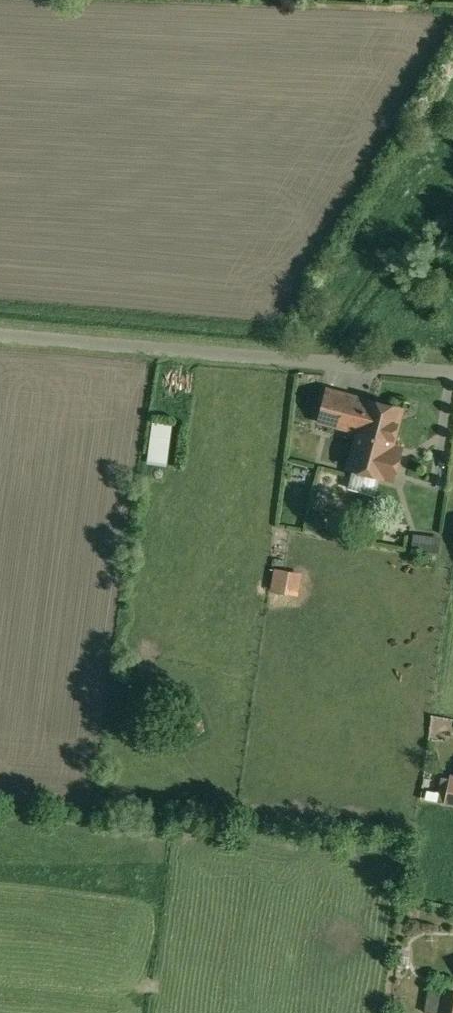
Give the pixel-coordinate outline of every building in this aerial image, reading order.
[(369,401),(327,390),(319,420),(348,428),(349,425),(361,428),(369,401)] [(402,410),(369,401),(361,428),(351,467),(384,476),(384,475),(394,478),(401,450),(392,448),(402,410)] [(162,464),(168,424),(148,421),(142,462),(162,464)] [(265,589),(294,595),(298,573),(270,567),(265,589)] [(444,993),(440,1012),(452,1012),(452,994),(444,993)]
